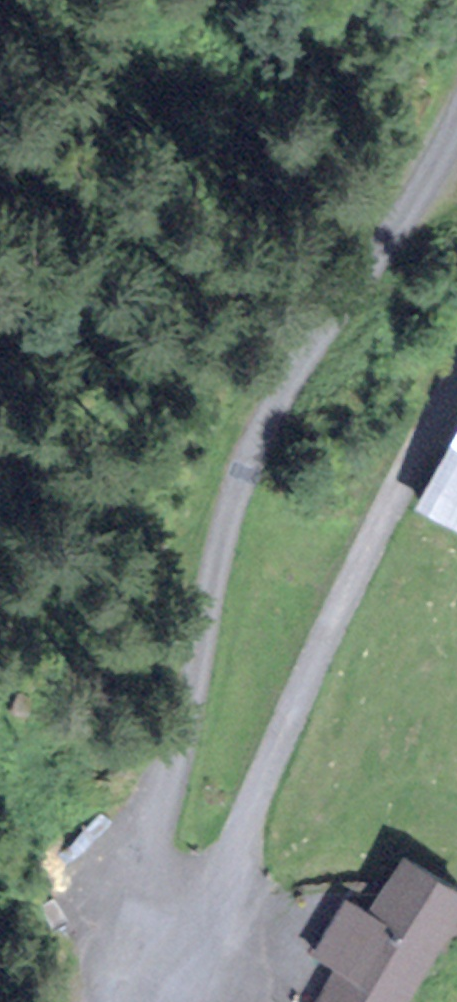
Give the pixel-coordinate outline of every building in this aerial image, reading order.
[(417,504),(456,525),(456,429),(417,504)] [(402,851),(367,909),(346,896),(312,952),(332,964),(309,1001),(404,1001),(456,915),(456,884),(402,851)]
